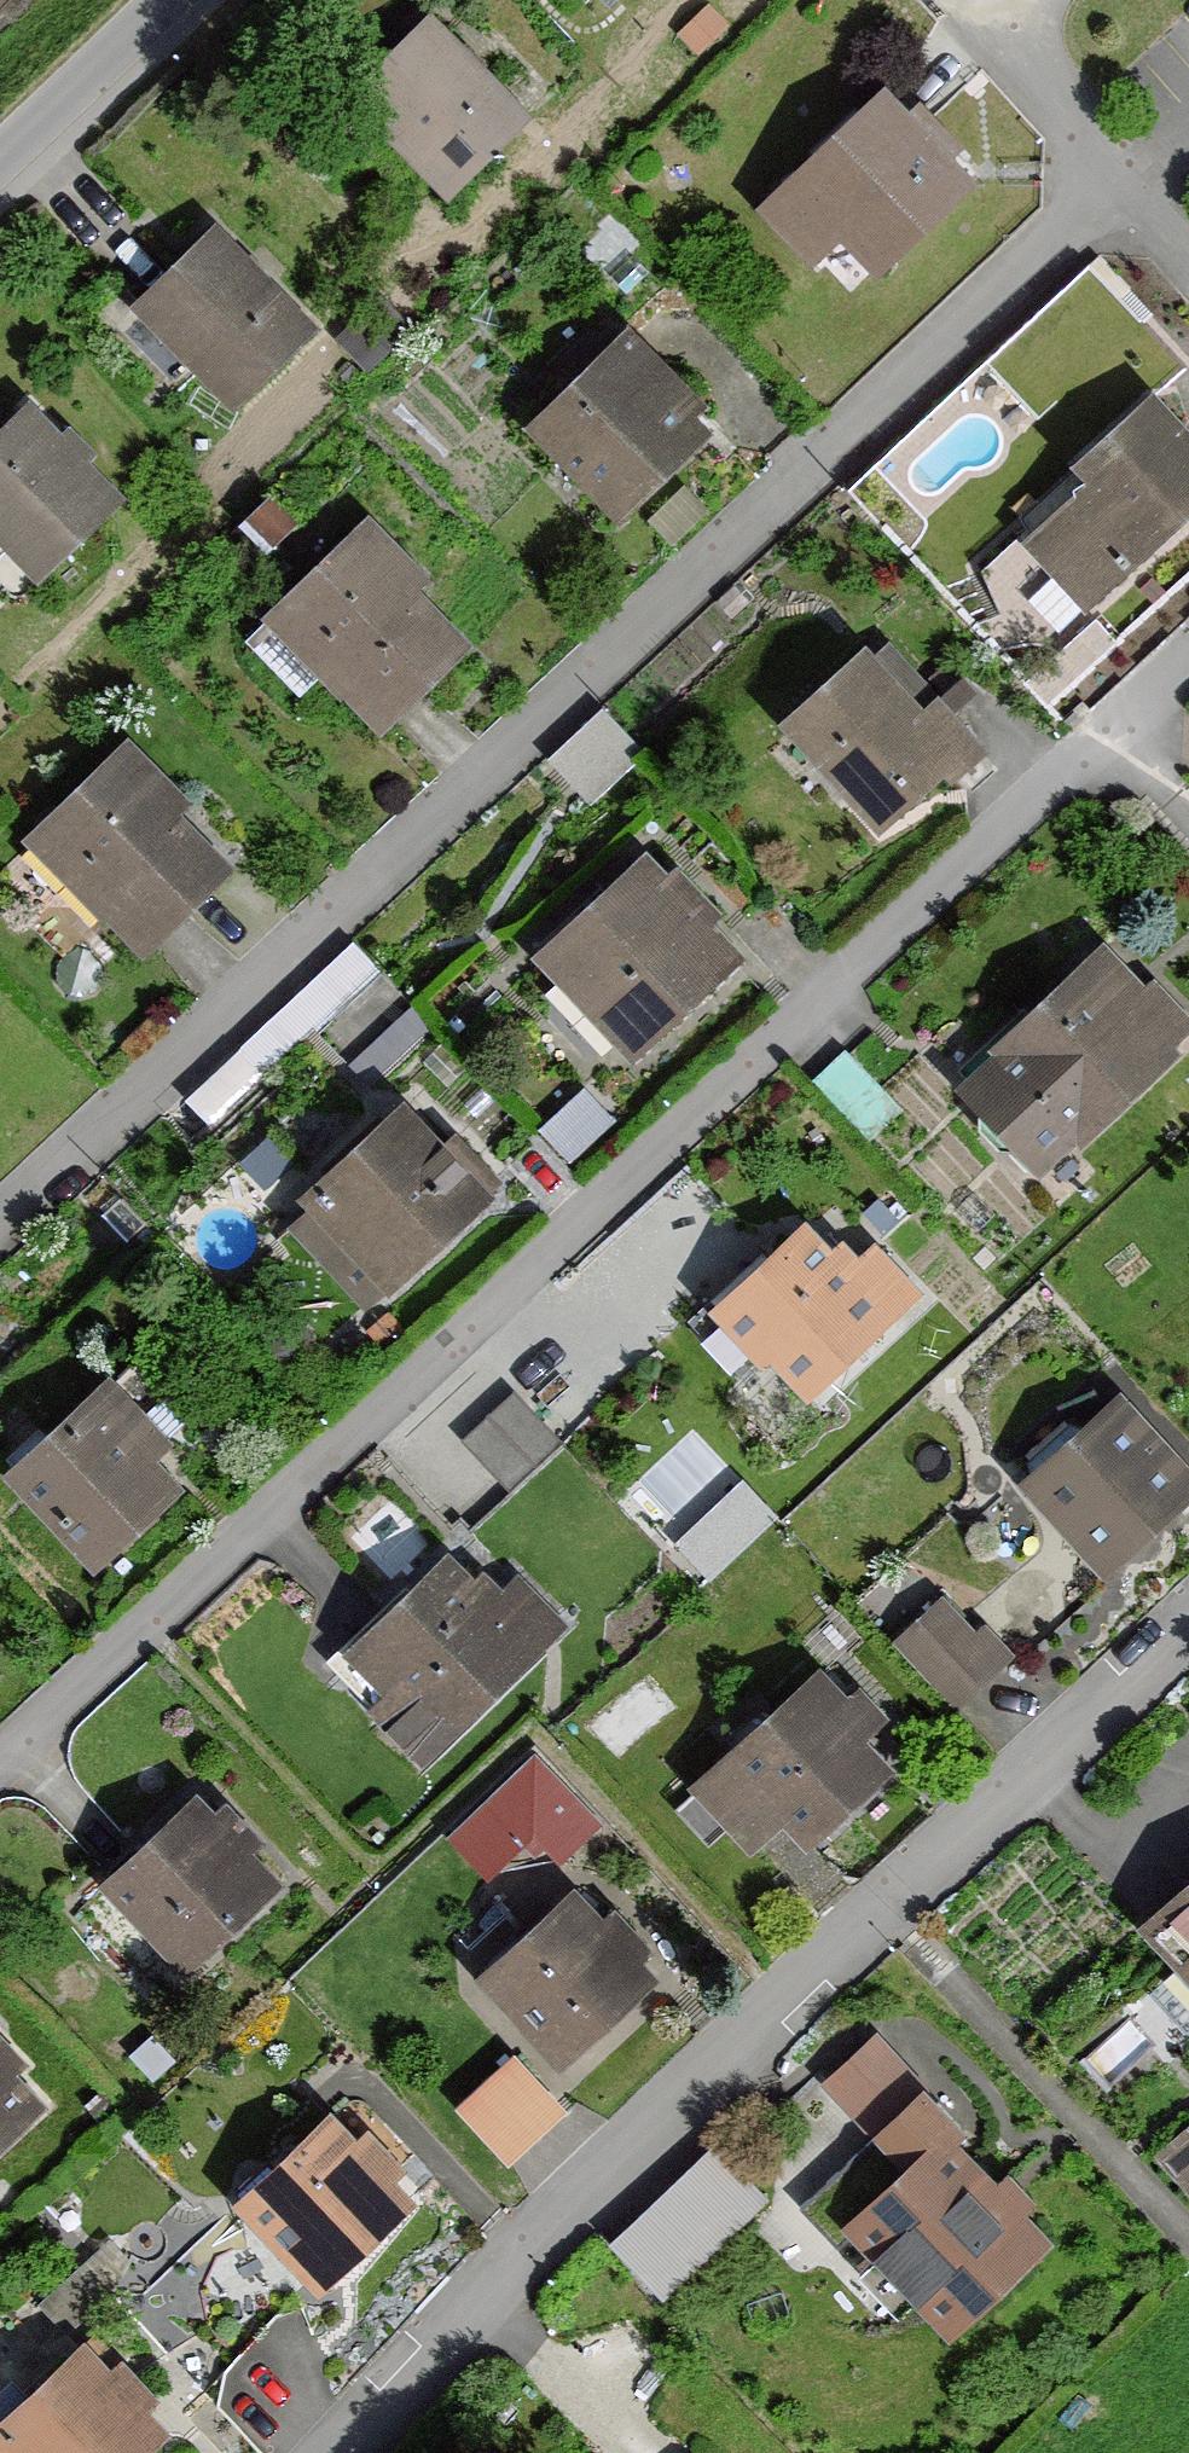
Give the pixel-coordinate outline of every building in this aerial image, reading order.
[(526,119),(431,26),(357,100),(451,194),(526,119)] [(894,131),(864,101),(744,220),(798,274),(820,253),(861,293),(959,196),(937,174),(950,161),(907,118),(894,131)] [(312,330),(217,235),(144,308),(238,403),(312,330)] [(694,417),(612,338),(511,440),(607,534),(694,445),(680,431),(694,417)] [(32,405),(0,435),(0,547),(33,583),(121,501),(32,405)] [(1127,406),(1054,480),(1065,491),(1011,547),(1085,619),(1188,514),(1188,466),(1127,406)] [(286,534),(260,508),(232,537),(258,563),(286,534)] [(414,590),(349,528),(250,630),(371,746),(456,658),(400,605),(414,590)] [(912,719),(844,651),(761,734),(865,838),(926,778),(936,788),(974,750),(927,704),(912,719)] [(552,745),(590,784),(644,732),(605,693),(552,745)] [(178,811),(114,747),(6,854),(117,966),(212,871),(165,824),(178,811)] [(731,965),(627,855),(517,960),(621,1069),(731,965)] [(1134,992),(1086,947),(933,1090),(1029,1191),(1171,1057),(1161,1046),(1181,1027),(1141,985),(1134,992)] [(427,1151),(387,1107),(281,1204),(295,1218),(269,1242),(345,1325),(497,1185),(448,1133),(427,1151)] [(816,1248),(792,1223),(687,1317),(743,1380),(757,1367),(795,1408),(915,1300),(868,1248),(847,1267),(824,1241),(816,1248)] [(1144,1271),(1129,1250),(1105,1268),(1120,1288),(1144,1271)] [(93,1376),(0,1466),(0,1489),(88,1580),(172,1498),(142,1467),(162,1448),(93,1376)] [(516,1378),(462,1427),(507,1476),(561,1426),(516,1378)] [(1102,1392),(998,1488),(1086,1583),(1188,1487),(1188,1485),(1102,1392)] [(745,1465),(677,1527),(712,1564),(779,1502),(745,1465)] [(462,1584),(436,1556),(330,1656),(373,1701),(359,1713),(415,1771),(562,1631),(511,1577),(493,1595),(473,1574),(462,1584)] [(963,1638),(934,1603),(883,1645),(942,1717),(1005,1665),(975,1629),(963,1638)] [(837,1704),(804,1670),(674,1794),(740,1863),(774,1830),(798,1855),(882,1775),(852,1744),(873,1724),(846,1696),(837,1704)] [(537,1826),(565,1852),(610,1803),(535,1733),(449,1824),(497,1869),(537,1826)] [(202,1818),(181,1796),(82,1892),(171,1984),(268,1890),(243,1865),(257,1851),(213,1807),(202,1818)] [(1124,1935),(1188,2001),(1188,1872),(1124,1935)] [(640,1985),(556,1892),(453,1985),(537,2078),(640,1985)] [(29,2113),(2,2084),(17,2070),(0,2051),(0,2140),(29,2113)] [(548,2118),(500,2067),(445,2119),(492,2170),(548,2118)] [(339,2146),(313,2117),(212,2210),(297,2303),(401,2209),(380,2186),(393,2174),(354,2132),(339,2146)] [(614,2229),(663,2279),(766,2179),(717,2129),(614,2229)] [(1153,2168),(1188,2205),(1188,2134),(1153,2168)] [(1031,2246),(922,2135),(823,2232),(932,2343),(1031,2246)] [(67,2342),(0,2401),(0,2452),(131,2452),(149,2437),(128,2413),(143,2400),(109,2362),(96,2374),(67,2342)]
